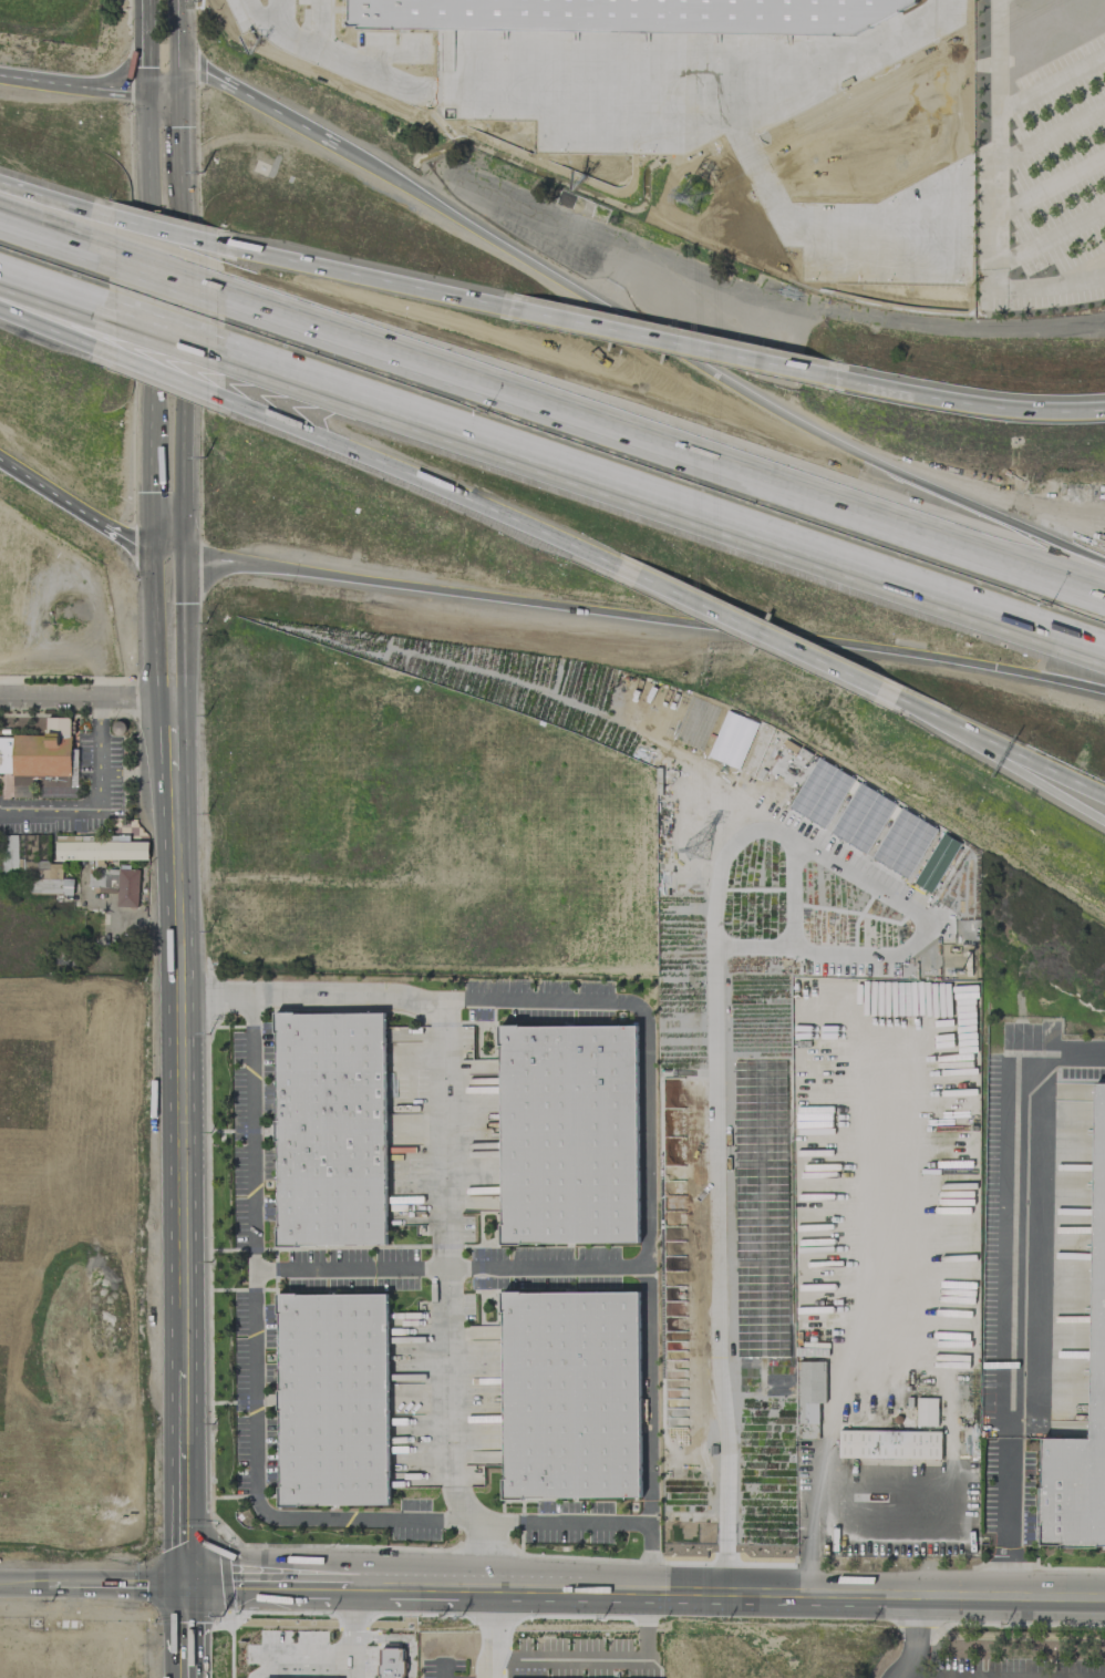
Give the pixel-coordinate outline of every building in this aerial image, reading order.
[(45,717),(46,735),(0,735),(0,775),(71,774),(70,717),(45,717)] [(56,860),(148,859),(148,841),(128,841),(128,834),(73,836),(73,835),(55,835),(56,860)] [(42,864),(42,878),(61,879),(61,865),(42,864)] [(138,907),(138,869),(117,869),(117,906),(138,907)] [(88,870),(87,887),(116,887),(116,871),(88,870)] [(204,978),(213,1270),(434,1270),(430,980),(204,978)] [(636,1024),(500,1026),(502,1244),(638,1242),(636,1024)] [(1094,1083),(1091,1440),(1044,1438),(1042,1543),(1104,1544),(1104,1083),(1094,1083)] [(639,1291),(503,1292),(504,1498),(640,1497),(639,1291)] [(388,1505),(387,1293),(277,1294),(279,1505),(388,1505)] [(825,1361),(798,1361),(797,1422),(818,1423),(818,1403),(825,1403),(825,1361)] [(838,1457),(940,1459),(941,1431),(838,1429),(838,1457)] [(403,1648),(378,1647),(378,1677),(402,1677),(403,1648)]
